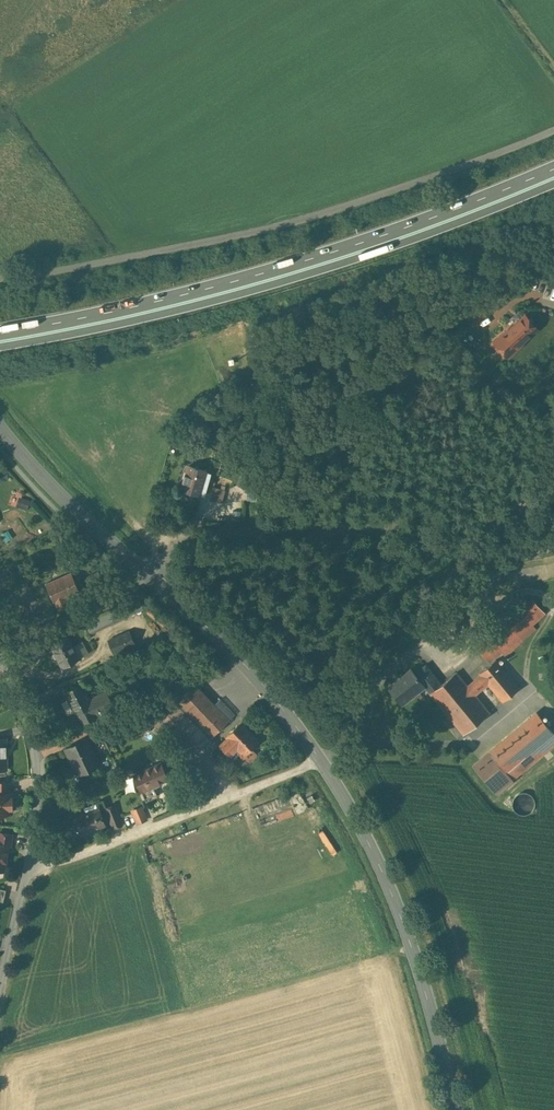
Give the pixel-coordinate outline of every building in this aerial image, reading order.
[(537,330),(524,316),(509,330),(522,345),(537,330)] [(508,330),(494,343),(508,358),(522,345),(509,330),(508,330)] [(206,471),(188,466),(181,489),(200,494),(206,471)] [(244,471),(237,484),(246,488),(252,475),(244,471)] [(19,496),(18,506),(30,508),(31,498),(19,496)] [(70,572),(46,583),(54,601),(55,600),(59,609),(69,605),(68,604),(65,596),(77,590),(78,590),(70,572)] [(77,590),(65,596),(68,604),(81,598),(77,590)] [(438,599),(423,590),(417,599),(432,609),(438,599)] [(532,599),(477,649),(490,662),(501,652),(505,656),(535,629),(531,624),(544,613),(532,599)] [(98,622),(93,625),(95,631),(101,628),(98,622)] [(128,631),(109,640),(115,653),(134,644),(128,631)] [(68,637),(51,645),(62,666),(79,658),(68,637)] [(496,659),(479,673),(480,675),(487,684),(502,701),(519,688),(496,659)] [(466,686),(455,672),(440,684),(425,665),(423,667),(420,662),(411,669),(410,669),(388,686),(401,703),(409,697),(419,690),(418,689),(426,683),(432,690),(429,692),(463,734),(488,713),(474,695),(466,686)] [(480,675),(466,686),(474,695),(487,684),(480,675)] [(228,721),(193,683),(176,700),(211,737),(228,721)] [(81,685),(65,693),(75,713),(91,705),(88,699),(81,685)] [(105,691),(88,699),(91,705),(75,713),(80,723),(96,715),(96,716),(101,713),(101,714),(103,713),(113,707),(105,691)] [(176,700),(153,721),(189,758),(211,737),(176,700)] [(489,751),(489,752),(506,773),(536,748),(542,755),(553,745),(553,734),(536,712),(489,751)] [(257,741),(241,723),(227,737),(228,738),(237,748),(243,754),(257,741)] [(237,748),(228,738),(220,745),(230,755),(237,748)] [(98,766),(86,739),(65,749),(73,767),(80,764),(84,772),(98,766)] [(506,773),(489,752),(472,766),(495,794),(542,755),(536,748),(506,773)] [(207,786),(215,777),(201,762),(192,770),(207,786)] [(160,763),(134,775),(145,800),(157,795),(152,785),(167,779),(160,763)] [(8,782),(0,782),(0,793),(6,793),(8,793),(8,782)] [(1,817),(1,813),(11,812),(11,809),(11,797),(10,797),(10,793),(8,793),(6,793),(0,793),(0,817),(1,817)] [(532,793),(519,793),(519,805),(533,804),(532,793)] [(111,827),(121,826),(119,803),(109,804),(111,827)] [(137,823),(149,819),(144,804),(132,808),(137,823)] [(96,809),(73,818),(80,837),(103,827),(96,809)] [(0,833),(0,845),(7,846),(9,847),(11,834),(0,833)]
